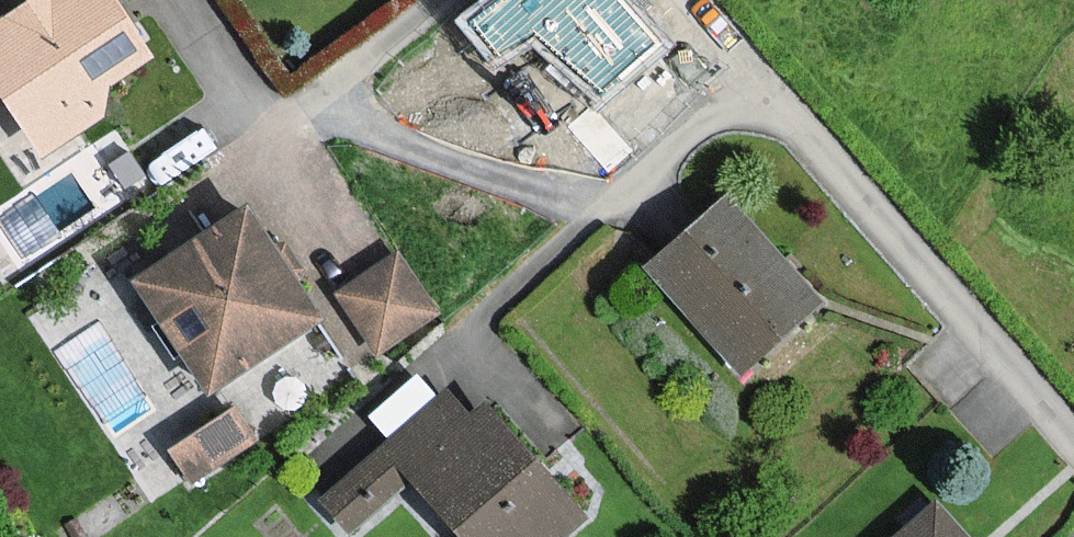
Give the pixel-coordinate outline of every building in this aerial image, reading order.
[(106,113),(114,82),(157,54),(121,0),(32,0),(0,21),(0,82),(46,152),(106,113)] [(628,0),(488,0),(461,20),(497,67),(534,44),(597,99),(665,45),(628,0)] [(725,200),(646,269),(736,372),(816,304),(725,200)] [(314,320),(244,209),(137,279),(212,388),(314,320)] [(392,257),(340,294),(379,348),(430,311),(392,257)] [(447,393),(387,446),(325,499),(353,531),(415,477),(468,536),(560,536),(584,517),(487,407),(471,421),(447,393)] [(255,440),(235,408),(170,449),(190,481),(255,440)] [(936,501),(895,536),(968,536),(936,501)]
